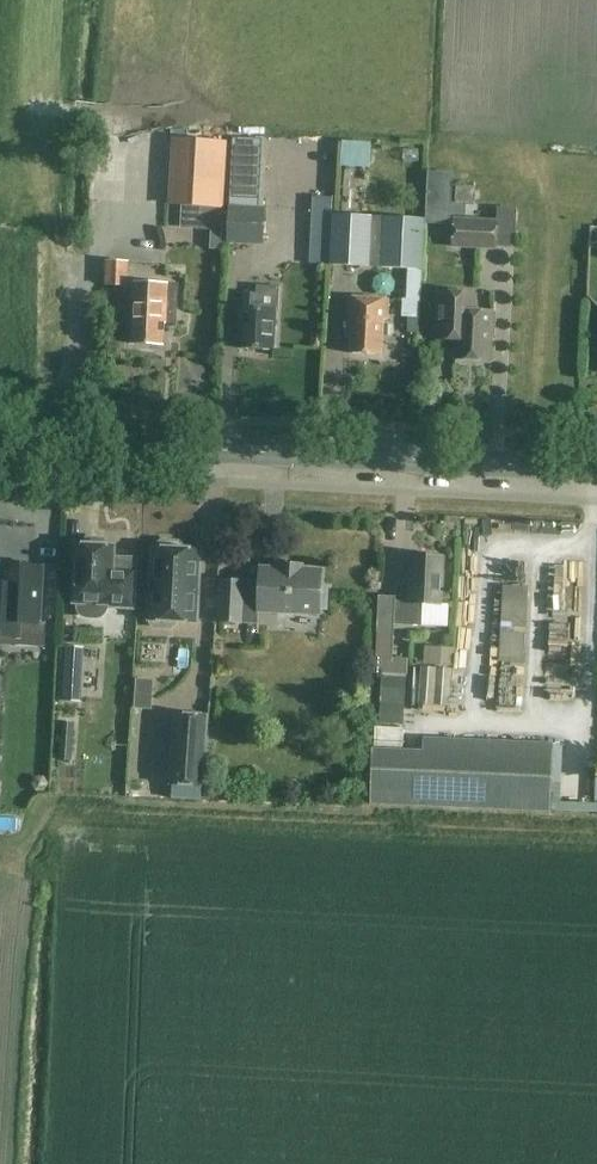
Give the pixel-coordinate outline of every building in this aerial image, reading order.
[(235,203),(264,203),(265,139),(235,138),(235,203)] [(345,139),(346,167),(373,166),(372,138),(345,139)] [(226,143),(173,140),(169,204),(222,207),(226,143)] [(475,205),(476,189),(457,188),(456,204),(475,205)] [(206,211),(173,210),(172,235),(205,235),(206,211)] [(262,242),(263,211),(230,210),(229,240),(262,242)] [(333,215),(330,266),(422,272),(425,220),(333,215)] [(496,250),(498,223),(455,221),(454,248),(496,250)] [(128,261),(104,260),(103,284),(126,285),(128,261)] [(131,345),(162,347),(163,327),(175,328),(178,287),(134,284),(131,345)] [(494,314),(474,313),(475,295),(441,293),(438,340),(457,341),(456,360),(491,362),(494,314)] [(274,331),(275,295),(243,294),(242,309),(241,309),(239,350),(275,351),(276,331),(274,331)] [(388,322),(390,300),(350,298),(347,339),(351,340),(350,355),(382,356),(384,322),(388,322)] [(78,608),(79,612),(82,615),(87,617),(96,617),(101,616),(104,613),(106,609),(106,605),(109,605),(109,607),(134,608),(136,566),(113,565),(114,547),(104,546),(104,540),(87,539),(86,545),(76,545),(74,603),(78,604),(78,608)] [(152,548),(149,620),(151,620),(151,624),(154,627),(170,628),(174,625),(174,621),(196,622),(200,551),(181,550),(181,546),(178,543),(162,542),(158,545),(158,549),(152,548)] [(441,606),(443,559),(411,558),(410,598),(395,598),(394,626),(422,627),(423,606),(441,606)] [(23,646),(24,624),(44,625),(47,568),(35,568),(35,563),(16,562),(16,567),(10,566),(9,586),(0,586),(0,645),(23,646)] [(329,587),(322,587),(322,569),(301,569),(301,564),(281,564),(281,569),(261,569),(261,612),(322,612),(322,607),(329,607),(329,587)] [(241,624),(242,579),(219,579),(217,623),(241,624)] [(75,644),(67,701),(93,704),(102,648),(75,644)] [(430,646),(428,665),(452,667),(454,648),(430,646)] [(382,676),(379,724),(402,725),(405,677),(382,676)] [(171,784),(202,786),(206,717),(176,715),(171,784)] [(58,780),(70,781),(71,758),(75,756),(75,748),(72,746),(73,739),(76,738),(77,729),(74,727),(74,723),(62,722),(58,780)] [(373,752),(403,753),(404,728),(374,727),(373,752)] [(554,743),(424,738),(423,762),(373,760),(371,805),(551,811),(554,743)]
